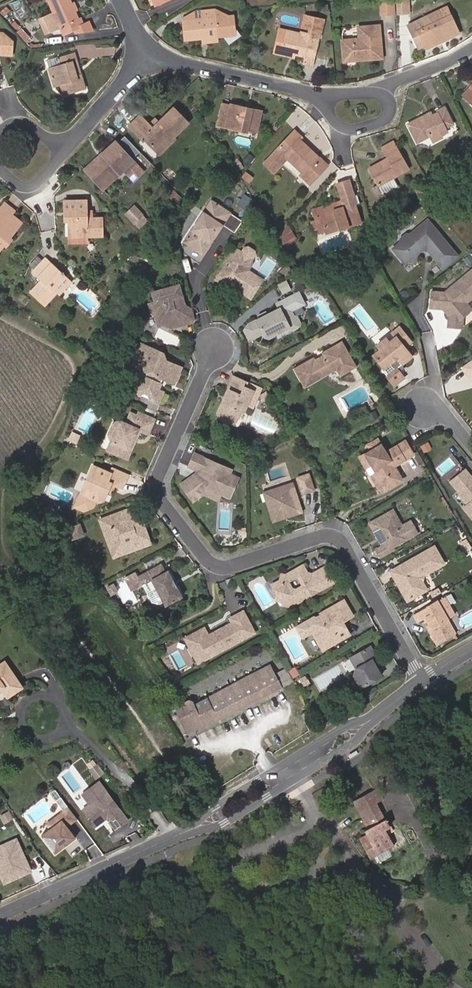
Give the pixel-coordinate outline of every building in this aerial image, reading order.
[(81,17),(78,18),(75,12),(71,3),(70,0),(49,0),(54,11),(61,27),(64,34),(83,32),(92,30),(89,23),(85,24),(81,17)] [(380,17),(393,16),(393,0),(379,0),(380,17)] [(406,0),(395,0),(395,13),(406,11),(406,0)] [(431,24),(450,15),(446,6),(427,16),(431,24)] [(228,16),(214,9),(201,11),(202,19),(184,21),(186,42),(201,40),(218,38),(218,37),(223,37),(229,45),(241,36),(234,26),(233,16),(228,16)] [(54,11),(37,19),(44,35),(61,27),(54,11)] [(202,19),(201,11),(183,18),(184,21),(202,19)] [(427,50),(460,33),(450,15),(431,24),(427,16),(407,26),(420,51),(425,48),(427,50)] [(282,51),(295,56),(305,58),(303,64),(311,66),(317,38),(323,20),(306,16),(303,26),(309,28),(308,33),(302,32),(301,34),(287,31),(282,51)] [(362,58),(363,61),(382,59),(379,26),(371,27),(358,28),(359,39),(342,41),(344,59),(362,58)] [(294,59),(295,56),(282,51),(287,31),(280,29),(274,54),(294,59)] [(12,55),(12,43),(2,33),(0,32),(0,54),(12,55)] [(61,66),(50,69),(55,86),(61,85),(64,94),(85,88),(81,75),(78,76),(73,63),(77,62),(75,54),(59,58),(61,66)] [(48,62),(50,69),(61,66),(59,58),(48,62)] [(462,96),(465,99),(471,92),(468,89),(462,96)] [(230,107),(222,106),(218,126),(249,132),(250,130),(258,132),(262,112),(252,109),(251,112),(241,109),(241,107),(231,105),(230,107)] [(432,141),(442,135),(448,132),(446,128),(454,124),(444,106),(437,110),(437,111),(432,114),(431,112),(407,124),(416,143),(430,137),(432,141)] [(153,128),(150,125),(140,115),(129,126),(143,141),(145,139),(156,151),(170,138),(172,139),(188,123),(174,108),(158,123),(153,128)] [(310,185),(326,168),(316,158),(318,156),(301,139),(302,138),(294,130),(275,151),(277,153),(264,166),(273,174),(284,163),(283,159),(285,157),(301,173),(299,174),(310,185)] [(444,139),(442,135),(432,141),(433,144),(444,139)] [(144,172),(131,158),(139,151),(126,138),(119,144),(116,141),(108,149),(110,151),(87,172),(101,188),(125,166),(136,179),(144,172)] [(170,138),(156,151),(159,154),(173,141),(172,139),(170,138)] [(379,186),(410,168),(394,141),(382,148),(388,158),(369,169),(379,186)] [(316,158),(326,168),(328,165),(318,156),(316,158)] [(361,222),(356,203),(359,202),(357,195),(354,196),(349,180),(337,183),(342,200),(313,209),(315,217),(321,215),(324,226),(326,231),(344,226),(345,227),(362,222),(361,222)] [(103,236),(103,218),(88,218),(88,200),(64,200),(64,212),(68,212),(69,212),(69,221),(69,232),(69,236),(69,243),(70,243),(86,243),(86,236),(103,236)] [(214,205),(208,202),(201,214),(207,218),(214,205)] [(4,246),(1,243),(8,235),(11,238),(22,223),(13,215),(15,212),(4,204),(0,209),(0,252),(4,246)] [(228,213),(214,205),(207,218),(201,214),(183,244),(202,256),(228,213)] [(147,220),(143,216),(143,215),(135,206),(126,214),(135,223),(139,227),(147,220)] [(324,226),(321,215),(315,217),(318,227),(324,226)] [(403,263),(424,246),(442,267),(456,255),(427,220),(392,249),(403,263)] [(284,246),(296,239),(288,224),(285,226),(286,227),(282,229),(283,230),(280,232),(280,233),(277,235),(284,246)] [(1,243),(4,246),(7,248),(14,240),(11,238),(8,235),(1,243)] [(242,254),(236,250),(216,281),(224,286),(227,281),(232,284),(233,287),(250,299),(262,281),(247,272),(252,265),(252,261),(255,256),(255,252),(249,248),(246,249),(242,254)] [(463,259),(468,265),(471,261),(471,257),(469,253),(463,259)] [(54,292),(66,278),(46,258),(33,272),(41,280),(31,291),(46,306),(56,294),(54,292)] [(471,270),(444,293),(431,291),(430,307),(442,308),(449,316),(447,326),(461,327),(462,316),(471,309),(466,303),(471,298),(471,271),(471,270)] [(320,272),(305,283),(309,290),(325,279),(320,272)] [(69,280),(66,278),(54,292),(56,294),(69,280)] [(284,282),(278,285),(282,293),(288,290),(284,282)] [(184,308),(177,285),(151,292),(154,302),(148,304),(151,313),(154,315),(158,327),(168,324),(170,329),(190,323),(193,319),(190,310),(186,307),(184,308)] [(279,307),(248,323),(245,329),(249,337),(262,330),(264,334),(270,335),(288,326),(294,327),(300,324),(300,321),(298,316),(294,315),(291,308),(304,302),(299,291),(276,302),(279,307)] [(400,364),(410,356),(403,347),(410,341),(399,327),(391,332),(395,337),(388,342),(385,337),(376,344),(379,349),(372,354),(382,367),(380,368),(393,384),(402,377),(398,371),(395,368),(400,364)] [(88,339),(82,348),(89,353),(95,344),(88,339)] [(341,340),(322,351),(323,354),(315,359),(313,356),(293,367),(304,387),(325,375),(337,369),(340,375),(357,365),(341,340)] [(156,366),(161,356),(138,346),(128,368),(143,374),(140,384),(134,381),(130,389),(132,396),(155,406),(160,394),(156,392),(159,385),(156,384),(158,380),(161,381),(172,386),(179,370),(170,365),(165,367),(163,370),(156,366)] [(165,367),(161,356),(156,366),(163,370),(165,367)] [(461,367),(471,382),(471,359),(461,367)] [(223,404),(221,403),(217,414),(217,415),(216,415),(216,416),(217,417),(217,418),(217,419),(218,419),(218,420),(219,420),(219,421),(220,421),(231,426),(234,424),(238,415),(245,413),(254,392),(246,389),(248,384),(233,377),(225,396),(227,397),(223,404)] [(125,462),(131,447),(128,446),(131,440),(133,441),(137,433),(146,437),(152,423),(137,416),(135,419),(131,430),(124,427),(118,425),(111,427),(106,438),(108,445),(105,453),(125,462)] [(131,430),(135,419),(128,416),(124,427),(131,430)] [(79,436),(72,433),(69,438),(76,441),(79,436)] [(373,466),(377,472),(371,475),(379,489),(386,490),(403,480),(394,465),(412,454),(404,441),(386,452),(378,439),(368,445),(372,450),(360,457),(368,470),(373,466)] [(236,485),(236,480),(229,477),(231,472),(194,456),(188,469),(197,473),(202,476),(200,480),(195,478),(193,484),(188,482),(180,488),(189,499),(196,493),(203,496),(206,490),(221,496),(230,500),(236,485)] [(102,503),(105,495),(108,488),(112,490),(119,493),(125,479),(109,472),(107,477),(90,469),(78,497),(72,510),(81,514),(90,511),(93,504),(97,505),(102,503)] [(450,482),(462,496),(468,503),(463,507),(471,519),(471,478),(465,469),(450,482)] [(313,491),(308,475),(298,479),(299,482),(303,494),(313,491)] [(74,500),(77,490),(52,482),(49,493),(74,500)] [(301,513),(292,485),(271,492),(274,499),(266,502),(273,522),(301,513)] [(218,503),(221,496),(206,490),(203,496),(218,503)] [(274,499),(271,492),(264,494),(266,502),(274,499)] [(193,504),(203,496),(196,493),(189,499),(193,504)] [(369,523),(377,538),(379,537),(382,541),(379,542),(382,547),(375,551),(379,558),(395,549),(394,546),(418,533),(411,520),(402,525),(393,510),(369,523)] [(137,528),(127,519),(125,513),(106,519),(109,526),(106,529),(108,540),(114,550),(118,548),(121,557),(148,546),(141,527),(137,528)] [(394,546),(395,549),(426,532),(417,516),(411,520),(418,533),(394,546)] [(106,529),(109,526),(106,519),(97,522),(112,560),(121,557),(118,548),(114,550),(108,540),(106,529)] [(69,543),(81,539),(77,529),(75,530),(78,537),(68,541),(69,543)] [(68,541),(78,537),(75,530),(66,534),(68,541)] [(421,581),(423,575),(444,563),(434,546),(390,572),(396,584),(400,584),(401,586),(400,589),(407,601),(426,590),(421,581)] [(169,584),(171,582),(166,572),(163,574),(160,566),(138,578),(135,572),(124,578),(131,590),(142,584),(151,602),(159,604),(161,603),(164,608),(180,599),(175,589),(172,590),(169,584)] [(281,576),(279,582),(281,584),(281,587),(274,590),(275,592),(281,604),(284,608),(291,610),(300,605),(300,603),(308,598),(310,599),(335,585),(327,572),(319,576),(318,573),(310,577),(310,579),(307,578),(308,575),(303,567),(285,576),(281,576)] [(281,584),(279,582),(272,586),(274,590),(281,587),(281,584)] [(113,583),(106,587),(110,595),(117,591),(113,583)] [(281,604),(275,592),(272,600),(281,604)] [(444,598),(414,615),(417,621),(425,617),(430,625),(427,626),(436,643),(454,633),(446,618),(454,613),(444,598)] [(341,632),(339,628),(339,626),(342,624),(353,618),(344,602),(320,616),(324,621),(314,619),(303,625),(308,634),(313,635),(323,653),(350,637),(346,630),(344,630),(341,632)] [(205,662),(255,636),(243,614),(230,621),(233,625),(215,634),(216,637),(209,640),(208,638),(204,631),(185,640),(190,650),(197,646),(205,662)] [(308,634),(303,625),(296,629),(303,641),(313,635),(308,634)] [(205,662),(197,646),(190,650),(198,665),(205,662)] [(370,648),(350,660),(356,670),(354,677),(361,690),(382,678),(375,666),(372,665),(370,662),(372,661),(374,654),(370,648)] [(23,687),(4,661),(0,664),(0,689),(0,688),(7,698),(23,687)] [(188,735),(284,690),(283,688),(294,683),(293,682),(292,682),(291,682),(291,681),(292,680),(288,672),(278,677),(273,666),(194,703),(191,699),(174,708),(188,735)] [(309,686),(305,680),(300,682),(304,689),(309,686)] [(310,713),(302,716),(306,724),(314,720),(310,713)] [(127,821),(98,782),(81,794),(89,804),(82,810),(94,826),(101,821),(106,818),(115,830),(127,821)] [(389,827),(376,803),(384,799),(378,788),(354,801),(368,829),(365,831),(367,835),(360,839),(368,852),(375,848),(378,853),(393,845),(385,829),(389,827)] [(53,853),(74,838),(66,827),(76,820),(67,807),(57,815),(57,816),(60,820),(48,829),(40,835),(53,853)] [(13,819),(8,813),(2,817),(6,824),(13,819)] [(48,829),(60,820),(57,816),(45,824),(48,829)] [(15,838),(6,842),(9,849),(0,852),(0,868),(5,881),(29,870),(15,838)] [(9,849),(6,842),(0,845),(0,852),(9,849)] [(378,853),(375,848),(368,852),(370,857),(378,853)]
